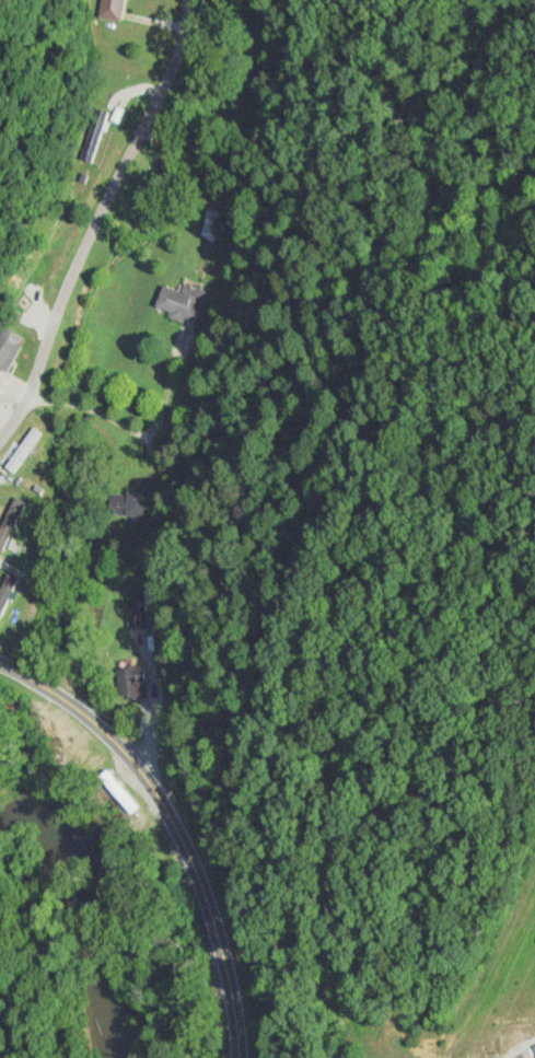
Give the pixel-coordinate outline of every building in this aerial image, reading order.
[(96,17),(119,22),(123,0),(100,0),(96,17)] [(79,158),(93,163),(110,113),(96,109),(79,158)] [(229,229),(227,209),(207,210),(209,230),(229,229)] [(163,286),(155,310),(198,324),(209,291),(185,283),(183,292),(163,286)] [(0,370),(5,373),(24,338),(2,326),(0,330),(0,370)] [(42,438),(31,431),(6,468),(16,475),(42,438)] [(15,498),(0,531),(0,551),(6,554),(29,505),(15,498)] [(151,498),(111,498),(111,516),(151,516),(151,498)] [(21,581),(7,574),(0,589),(0,626),(21,581)] [(132,594),(132,627),(149,627),(149,594),(132,594)] [(147,697),(147,669),(120,669),(120,697),(147,697)] [(139,807),(106,772),(99,778),(132,814),(139,807)]
